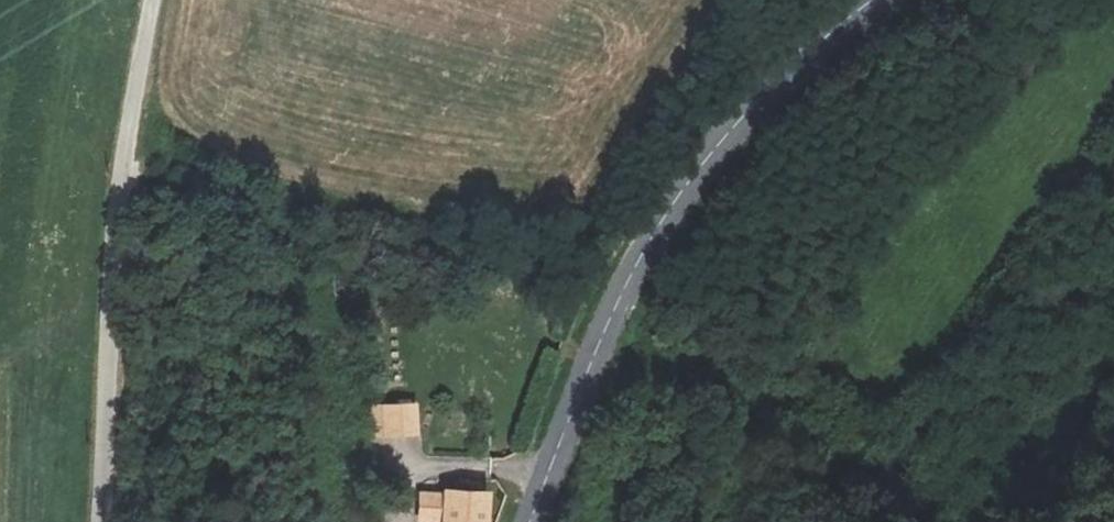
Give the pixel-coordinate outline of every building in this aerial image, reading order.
[(394,397),(366,398),(366,428),(395,427),(394,397)] [(425,484),(425,487),(399,486),(399,512),(423,514),(423,521),(461,521),(461,486),(425,484)]
